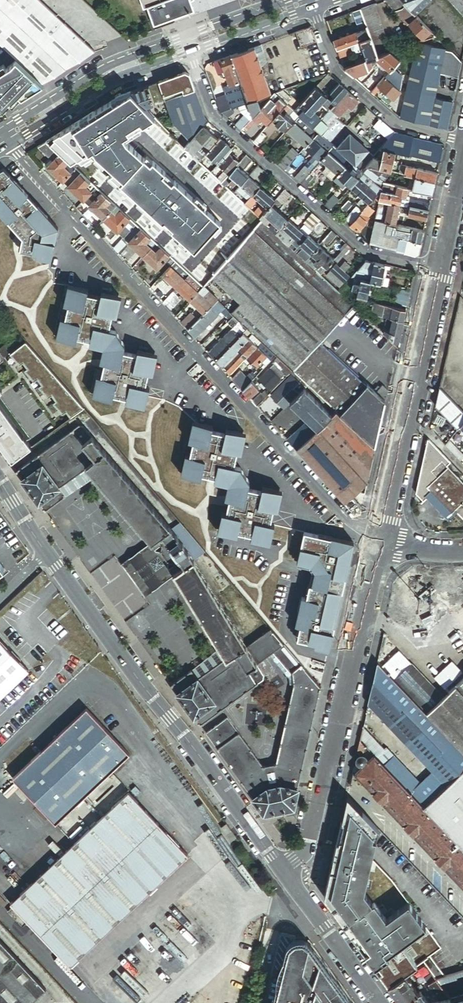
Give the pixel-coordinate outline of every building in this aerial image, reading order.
[(44,84),(97,51),(40,0),(37,0),(0,39),(0,42),(21,62),(44,84)] [(37,0),(1,0),(0,1),(0,39),(37,0)] [(186,12),(182,0),(141,0),(144,8),(148,7),(153,21),(162,18),(163,20),(186,12)] [(406,5),(402,0),(386,0),(395,11),(402,9),(406,5)] [(406,5),(415,14),(430,0),(402,0),(406,5)] [(462,16),(462,0),(448,0),(462,16)] [(378,56),(389,52),(391,51),(373,4),(360,9),(367,28),(371,37),(378,56)] [(415,14),(406,5),(402,9),(411,18),(413,21),(417,16),(415,14)] [(359,31),(367,28),(360,9),(352,12),(359,31)] [(395,11),(394,11),(407,26),(408,24),(406,22),(411,18),(402,9),(395,11)] [(424,39),(435,35),(417,16),(413,21),(409,24),(424,39)] [(311,26),(295,32),(300,47),(301,47),(307,45),(316,41),(311,26)] [(360,41),(371,37),(367,28),(359,31),(337,39),(334,41),(337,50),(351,45),(360,41)] [(375,57),(378,56),(371,37),(360,41),(362,49),(366,57),(367,60),(375,57)] [(320,50),(316,41),(307,45),(309,50),(310,54),(320,50)] [(362,49),(360,41),(351,45),(353,52),(362,49)] [(443,61),(446,47),(418,41),(400,118),(428,124),(431,112),(434,98),(437,86),(440,72),(443,61)] [(254,47),(261,67),(267,61),(262,48),(265,46),(264,43),(254,47)] [(353,52),(351,45),(337,50),(340,57),(353,52)] [(247,103),(257,99),(271,94),(261,67),(254,47),(230,55),(240,82),(244,94),(247,103)] [(461,65),(462,63),(446,47),(443,61),(461,65)] [(399,61),(389,52),(378,56),(375,57),(378,60),(382,64),(385,67),(390,71),(399,61)] [(229,86),(240,82),(230,55),(214,61),(218,73),(224,71),(229,86)] [(378,60),(375,57),(367,60),(365,61),(369,71),(376,64),(378,60)] [(344,69),(353,77),(369,71),(365,61),(364,61),(344,69)] [(440,72),(459,76),(461,65),(443,61),(440,72)] [(44,84),(21,62),(17,68),(0,77),(0,112),(44,84)] [(165,99),(165,100),(195,90),(189,74),(185,72),(158,81),(165,99)] [(440,72),(437,86),(455,90),(459,76),(440,72)] [(332,77),(328,73),(315,87),(320,91),(332,77)] [(401,91),(385,77),(378,85),(394,100),(401,91)] [(155,103),(165,99),(158,81),(148,85),(155,103)] [(244,94),(240,82),(229,86),(223,88),(225,95),(216,99),(218,104),(244,94)] [(347,91),(339,84),(331,93),(334,96),(330,101),(335,104),(347,91)] [(131,91),(145,106),(155,103),(148,85),(131,91)] [(315,87),(299,105),(311,116),(314,113),(323,103),(327,98),(324,95),(320,91),(315,87)] [(189,141),(195,135),(203,126),(207,121),(205,119),(195,90),(165,100),(174,124),(180,131),(189,141)] [(290,99),(281,91),(274,93),(279,98),(286,104),(290,99)] [(358,101),(347,91),(335,104),(330,109),(321,120),(320,121),(329,128),(336,120),(348,107),(350,110),(358,101)] [(269,99),(274,93),(271,94),(257,99),(261,108),(269,99)] [(193,257),(220,225),(128,144),(153,119),(129,94),(46,141),(60,154),(68,162),(74,167),(88,161),(193,257)] [(221,112),(245,104),(247,103),(244,94),(218,104),(221,112)] [(280,111),(286,104),(279,98),(274,104),(269,99),(261,108),(253,117),(260,124),(264,120),(269,124),(272,120),(280,111)] [(323,103),(330,109),(335,104),(330,101),(327,98),(323,103)] [(431,112),(449,116),(453,102),(434,98),(431,112)] [(261,108),(257,99),(247,103),(249,108),(253,117),(261,108)] [(289,107),(286,104),(280,111),(284,114),(286,112),(289,107)] [(311,116),(299,105),(294,111),(295,112),(299,116),(313,128),(320,121),(321,120),(314,113),(311,116)] [(272,120),(285,131),(287,130),(293,122),(289,119),(288,118),(290,115),(286,112),(284,114),(280,111),(272,120)] [(299,116),(295,112),(289,119),(293,122),(294,121),(299,116)] [(447,128),(449,116),(431,112),(428,124),(447,128)] [(250,120),(244,115),(235,125),(237,127),(240,124),(244,127),(250,120)] [(313,128),(299,116),(294,121),(314,139),(319,133),(313,128)] [(344,127),(336,120),(329,128),(322,136),(330,143),(344,127)] [(293,122),(287,130),(306,147),(314,139),(294,121),(293,122)] [(329,128),(320,121),(313,128),(319,133),(322,136),(329,128)] [(203,126),(195,135),(202,141),(210,148),(217,140),(213,136),(208,131),(203,126)] [(253,141),(258,146),(266,137),(261,132),(253,141)] [(328,152),(333,146),(330,143),(322,136),(319,133),(314,139),(328,152)] [(443,145),(394,134),(380,149),(384,150),(395,153),(439,162),(443,145)] [(202,141),(195,135),(189,141),(183,148),(190,154),(202,141)] [(349,136),(337,150),(347,158),(359,144),(349,136)] [(210,148),(206,152),(218,164),(229,152),(232,149),(220,137),(217,140),(210,148)] [(314,139),(306,147),(321,160),(328,152),(314,139)] [(54,160),(60,154),(46,141),(38,146),(54,160)] [(198,161),(206,152),(210,148),(202,141),(190,154),(198,161)] [(361,171),(365,167),(355,158),(364,148),(359,144),(347,158),(350,161),(355,165),(361,171)] [(345,167),(350,161),(347,158),(337,150),(333,146),(328,152),(345,167)] [(285,170),(300,154),(293,148),(279,164),(285,170)] [(366,166),(373,158),(373,157),(364,148),(355,158),(365,167),(366,166)] [(395,153),(384,150),(381,160),(379,169),(383,170),(391,172),(395,153)] [(229,152),(218,164),(224,169),(229,174),(237,165),(240,162),(229,152)] [(328,152),(321,160),(338,175),(345,167),(328,152)] [(68,162),(60,154),(54,160),(47,167),(63,182),(70,174),(63,167),(68,162)] [(252,161),(246,155),(240,162),(237,165),(243,171),(252,161)] [(378,159),(373,158),(366,166),(379,169),(381,160),(378,159)] [(350,171),(355,165),(350,161),(345,167),(350,171)] [(70,174),(75,168),(74,167),(68,162),(63,167),(70,174)] [(237,165),(229,174),(232,177),(229,180),(228,181),(232,185),(237,180),(241,184),(249,176),(243,171),(237,165)] [(363,173),(361,171),(355,165),(350,171),(345,167),(338,175),(347,183),(351,187),(359,178),(363,173)] [(262,170),(258,166),(249,176),(253,180),(260,172),(262,170)] [(300,183),(308,175),(311,171),(305,166),(295,178),(300,183)] [(379,169),(366,166),(365,167),(361,171),(363,173),(375,183),(383,170),(379,169)] [(407,166),(405,175),(408,176),(415,177),(417,169),(407,166)] [(9,218),(7,220),(17,231),(19,229),(24,236),(22,249),(50,255),(53,241),(51,240),(54,225),(22,189),(19,191),(10,181),(12,179),(3,168),(0,170),(0,208),(9,218)] [(68,187),(81,174),(80,173),(75,168),(70,174),(63,182),(68,187)] [(220,179),(222,181),(226,177),(229,174),(224,169),(218,176),(220,179)] [(435,182),(437,173),(417,169),(415,177),(435,182)] [(391,172),(383,170),(375,183),(382,189),(383,184),(384,184),(391,172)] [(375,183),(363,173),(359,178),(377,195),(380,197),(381,192),(382,189),(375,183)] [(88,180),(81,174),(68,187),(83,201),(91,193),(85,188),(90,182),(88,180)] [(314,180),(308,175),(300,183),(307,189),(314,180)] [(347,183),(338,175),(335,179),(344,187),(347,183)] [(249,176),(241,184),(253,194),(260,186),(253,180),(249,176)] [(432,195),(435,182),(415,177),(415,180),(412,190),(432,195)] [(359,178),(351,187),(370,203),(377,195),(359,178)] [(91,193),(96,187),(90,182),(85,188),(91,193)] [(241,184),(233,193),(238,198),(242,193),(248,199),(253,194),(241,184)] [(392,186),(384,184),(383,184),(382,189),(381,192),(391,194),(392,186)] [(260,186),(253,194),(258,199),(264,205),(268,208),(272,203),(273,202),(275,200),(260,186)] [(380,197),(379,201),(385,202),(389,203),(400,205),(401,201),(402,197),(406,198),(408,189),(398,187),(396,195),(394,194),(391,194),(381,192),(380,197)] [(290,195),(284,189),(276,199),(281,203),(283,203),(290,195)] [(111,201),(101,192),(98,195),(96,197),(88,205),(103,219),(111,211),(106,206),(111,201)] [(91,193),(83,201),(88,205),(96,197),(94,195),(91,193)] [(248,199),(244,204),(249,209),(258,199),(253,194),(248,199)] [(334,194),(325,205),(330,210),(340,199),(334,194)] [(371,208),(380,197),(377,195),(370,203),(368,205),(371,208)] [(428,212),(429,205),(407,200),(406,207),(407,207),(410,207),(428,212)] [(111,211),(116,206),(111,201),(106,206),(111,211)] [(379,201),(375,220),(380,221),(385,202),(379,201)] [(268,208),(264,212),(275,222),(281,227),(282,226),(289,219),(272,203),(268,208)] [(389,203),(384,222),(389,223),(395,225),(400,205),(389,203)] [(264,205),(255,214),(259,218),(264,212),(268,208),(264,205)] [(371,208),(368,205),(362,212),(362,213),(369,219),(376,212),(371,208)] [(116,216),(121,211),(116,206),(111,211),(116,216)] [(343,222),(349,227),(350,226),(362,213),(362,212),(356,207),(343,222)] [(410,207),(408,215),(426,219),(428,212),(410,207)] [(130,219),(121,211),(116,216),(111,211),(103,219),(118,233),(130,219)] [(320,221),(312,213),(303,223),(311,231),(312,230),(320,221)] [(369,219),(362,213),(350,226),(359,234),(371,221),(369,219)] [(131,230),(136,225),(130,219),(118,233),(123,238),(131,230)] [(289,219),(282,226),(288,231),(294,238),(293,240),(287,234),(282,239),(294,250),(301,243),(307,236),(289,219)] [(375,220),(371,238),(376,239),(380,221),(375,220)] [(267,226),(263,221),(253,232),(319,292),(328,282),(320,274),(315,270),(305,260),(299,255),(294,250),(282,239),(281,238),(275,233),(270,228),(267,226)] [(325,225),(320,221),(312,230),(317,234),(325,225)] [(384,222),(380,221),(376,239),(375,246),(383,248),(386,235),(388,228),(389,223),(384,222)] [(272,225),(270,228),(275,233),(281,227),(275,222),(272,225)] [(137,229),(139,227),(136,225),(131,230),(134,233),(137,229)] [(281,227),(275,233),(281,238),(288,231),(282,226),(281,227)] [(421,244),(424,231),(405,227),(404,231),(398,230),(397,231),(396,237),(396,238),(398,239),(421,244)] [(397,231),(388,228),(386,235),(396,237),(397,231)] [(134,233),(131,230),(123,238),(129,243),(140,232),(137,229),(134,233)] [(151,238),(142,230),(140,232),(129,243),(143,256),(150,248),(146,244),(151,238)] [(336,235),(331,231),(324,239),(329,243),(336,235)] [(213,276),(212,277),(240,303),(231,313),(248,328),(263,342),(271,350),(273,352),(276,355),(279,357),(293,370),(294,371),(321,342),(344,316),(319,292),(253,232),(227,260),(213,276)] [(307,236),(301,243),(306,248),(311,253),(319,244),(308,234),(307,236)] [(396,251),(398,239),(396,238),(396,237),(386,235),(383,248),(396,251)] [(150,248),(155,243),(151,238),(146,244),(150,248)] [(415,256),(418,254),(421,244),(398,239),(396,251),(415,256)] [(126,245),(121,240),(114,248),(118,253),(126,245)] [(155,253),(161,248),(155,243),(150,248),(155,253)] [(301,243),(294,250),(299,255),(306,248),(301,243)] [(347,245),(345,243),(339,250),(341,252),(347,245)] [(319,244),(311,253),(322,262),(327,267),(335,259),(319,244)] [(351,249),(347,245),(341,252),(335,259),(339,262),(351,249)] [(170,256),(161,248),(155,253),(150,248),(143,256),(157,270),(168,258),(170,256)] [(305,260),(311,253),(306,248),(299,255),(305,260)] [(322,262),(311,253),(305,260),(315,270),(322,262)] [(170,267),(176,261),(172,258),(170,260),(167,263),(170,267)] [(175,271),(180,265),(176,261),(170,267),(175,271)] [(345,261),(340,267),(345,272),(350,266),(345,261)] [(322,262),(315,270),(320,274),(327,267),(322,262)] [(380,284),(385,265),(374,263),(373,268),(372,274),(370,282),(371,282),(380,284)] [(345,272),(340,267),(337,264),(327,276),(339,287),(349,276),(345,272)] [(183,268),(180,265),(175,271),(177,274),(183,268)] [(362,265),(357,271),(364,273),(372,274),(373,268),(362,265)] [(390,267),(385,265),(380,284),(387,286),(389,277),(384,276),(386,269),(389,269),(390,267)] [(170,267),(163,275),(177,288),(184,280),(180,276),(177,274),(175,271),(170,267)] [(184,280),(190,274),(185,270),(180,276),(184,280)] [(363,280),(364,273),(357,271),(351,278),(355,278),(361,280),(363,280)] [(158,277),(154,273),(145,282),(149,287),(158,277)] [(189,284),(194,278),(190,274),(184,280),(189,284)] [(197,281),(194,278),(189,284),(192,287),(197,281)] [(189,284),(184,280),(177,288),(179,291),(190,300),(197,292),(194,289),(192,287),(189,284)] [(363,280),(361,280),(360,284),(354,283),(352,289),(359,290),(357,296),(367,299),(371,282),(370,282),(363,280)] [(354,306),(328,282),(319,292),(344,316),(354,306)] [(197,292),(203,286),(199,284),(194,289),(197,292)] [(208,291),(203,286),(197,292),(203,297),(208,291)] [(86,291),(71,288),(59,340),(74,343),(75,339),(108,347),(96,399),(111,403),(112,399),(145,406),(149,392),(145,391),(153,357),(138,354),(137,357),(123,354),(124,347),(114,333),(107,332),(115,298),(101,295),(100,299),(85,295),(86,291)] [(179,291),(177,288),(163,302),(165,305),(175,295),(179,291)] [(407,306),(410,291),(406,291),(396,288),(393,303),(407,306)] [(197,292),(190,300),(205,314),(210,308),(212,306),(207,301),(205,299),(203,297),(197,292)] [(181,300),(175,295),(165,305),(171,311),(181,300)] [(214,304),(217,300),(212,296),(207,301),(212,306),(214,304)] [(227,316),(230,312),(217,300),(214,304),(227,316)] [(403,321),(406,311),(378,304),(375,315),(387,318),(403,321)] [(218,316),(210,308),(205,314),(198,320),(188,330),(196,338),(206,328),(210,324),(218,316)] [(245,331),(248,328),(231,313),(230,312),(227,316),(231,320),(244,332),(245,331)] [(188,330),(198,320),(192,314),(182,324),(188,330)] [(398,346),(403,321),(387,318),(383,333),(398,346)] [(231,330),(239,338),(243,333),(244,332),(231,320),(226,325),(231,330)] [(260,345),(263,342),(248,328),(245,331),(260,345)] [(216,361),(239,338),(231,330),(221,341),(218,344),(209,353),(216,361)] [(244,332),(243,333),(249,338),(258,347),(260,345),(245,331),(244,332)] [(243,333),(239,338),(216,361),(222,367),(239,349),(249,338),(243,333)] [(244,353),(249,357),(258,347),(249,338),(239,349),(244,353)] [(269,352),(271,350),(263,342),(260,345),(258,347),(267,356),(261,362),(266,366),(272,359),(269,356),(271,354),(269,352)] [(367,385),(321,342),(294,371),(303,379),(305,381),(308,384),(337,411),(340,414),(367,385)] [(5,358),(11,353),(5,345),(0,348),(0,351),(5,358)] [(249,357),(252,360),(258,366),(261,362),(267,356),(258,347),(249,357)] [(19,348),(14,351),(19,359),(24,355),(19,348)] [(5,358),(0,361),(0,388),(26,369),(19,359),(14,351),(11,353),(5,358)] [(230,376),(245,361),(241,357),(226,372),(230,376)] [(289,375),(291,373),(293,370),(279,357),(277,359),(274,362),(289,375)] [(271,368),(281,378),(285,375),(274,364),(271,368)] [(281,378),(271,368),(259,379),(262,382),(266,386),(270,390),(281,378)] [(303,379),(294,371),(293,370),(291,373),(292,374),(300,382),(303,379)] [(243,390),(251,382),(247,377),(241,371),(232,378),(243,390)] [(296,386),(300,382),(292,374),(271,395),(284,408),(301,390),(298,388),(296,386)] [(298,388),(305,381),(303,379),(300,382),(296,386),(298,388)] [(252,381),(251,382),(243,390),(250,397),(259,388),(252,381)] [(305,387),(308,384),(305,381),(298,388),(301,390),(302,391),(305,388),(305,387)] [(333,414),(337,411),(308,384),(305,387),(333,414)] [(375,447),(385,401),(374,391),(367,385),(340,414),(375,447)] [(385,401),(388,390),(382,386),(380,388),(378,386),(374,391),(385,401)] [(305,388),(302,391),(291,402),(312,423),(318,430),(332,416),(305,388)] [(257,406),(269,394),(265,390),(262,393),(261,392),(253,401),(257,406)] [(440,391),(436,409),(459,432),(462,429),(462,427),(462,414),(440,391)] [(367,481),(375,447),(340,414),(337,411),(333,414),(332,416),(318,430),(314,433),(297,449),(344,501),(351,495),(359,488),(367,481)] [(314,433),(308,427),(305,423),(288,439),(297,449),(314,433)] [(314,433),(318,430),(312,423),(308,427),(314,433)] [(80,427),(17,472),(46,511),(66,497),(59,488),(86,468),(85,467),(95,460),(83,445),(93,437),(84,427),(80,427)] [(241,437),(197,427),(184,479),(200,483),(201,479),(233,487),(225,519),(221,518),(218,533),(269,546),(273,531),(269,531),(277,497),(263,494),(262,497),(248,494),(249,487),(240,473),(233,471),(241,437)] [(172,531),(93,437),(83,445),(95,460),(85,467),(86,468),(151,543),(152,545),(157,540),(161,537),(184,568),(179,572),(173,575),(175,577),(225,659),(226,660),(237,654),(246,671),(257,664),(246,646),(195,562),(189,553),(172,531)] [(448,468),(452,465),(429,442),(417,496),(424,502),(427,499),(432,494),(429,490),(449,470),(448,468)] [(451,443),(446,448),(447,448),(461,464),(462,462),(462,456),(451,443)] [(449,470),(429,490),(432,494),(454,516),(459,511),(462,507),(462,483),(449,470)] [(363,492),(365,492),(367,481),(359,488),(363,492)] [(461,514),(459,511),(454,516),(432,494),(427,499),(451,523),(461,514)] [(355,512),(360,511),(361,506),(351,495),(344,501),(355,512)] [(181,523),(172,531),(189,553),(195,562),(206,552),(181,523)] [(152,545),(151,543),(129,559),(111,534),(85,553),(97,570),(100,568),(116,556),(122,564),(127,572),(156,551),(155,550),(152,545)] [(161,537),(157,540),(161,545),(162,546),(161,551),(161,553),(168,564),(170,564),(174,564),(176,566),(179,572),(184,568),(161,537)] [(298,648),(328,655),(333,634),(330,633),(333,620),(336,620),(337,613),(335,613),(337,600),(340,600),(343,586),(341,585),(346,560),(349,560),(351,551),(329,545),(328,548),(315,545),(316,542),(303,539),(297,565),(304,566),(303,570),(310,571),(314,578),(313,585),(316,585),(314,592),(311,592),(308,606),(303,605),(300,618),(297,618),(293,632),(301,634),(298,648)] [(157,540),(152,545),(155,550),(161,545),(157,540)] [(105,576),(97,582),(121,616),(130,609),(146,598),(140,589),(169,568),(170,564),(168,564),(161,553),(161,551),(156,551),(127,572),(122,564),(105,576)] [(85,553),(79,557),(91,574),(97,570),(85,553)] [(173,575),(179,572),(176,566),(170,570),(173,575)] [(97,570),(91,574),(97,582),(105,576),(100,568),(97,570)] [(175,577),(173,575),(170,570),(169,568),(140,589),(146,598),(151,605),(135,617),(133,618),(145,635),(171,616),(153,592),(175,577)] [(262,622),(247,604),(235,615),(250,633),(262,622)] [(130,609),(121,616),(126,623),(133,618),(135,617),(130,609)] [(133,618),(126,623),(138,640),(145,635),(133,618)] [(275,651),(284,644),(271,629),(246,646),(257,664),(270,655),(275,651)] [(29,670),(0,639),(0,697),(29,670)] [(294,807),(321,687),(284,644),(275,651),(293,672),(293,685),(276,763),(264,766),(239,733),(238,733),(217,749),(264,813),(294,807)] [(293,672),(275,651),(270,655),(289,679),(290,685),(293,685),(293,672)] [(171,685),(200,725),(263,679),(264,675),(257,664),(246,671),(237,654),(226,660),(225,659),(198,679),(191,671),(171,685)] [(400,654),(383,670),(396,683),(413,667),(400,654)] [(462,771),(462,753),(428,716),(396,683),(383,670),(378,665),(369,707),(433,773),(447,787),(462,771)] [(413,667),(396,683),(428,716),(444,700),(413,667)] [(458,687),(444,700),(428,716),(462,753),(462,693),(458,687)] [(54,824),(128,754),(85,709),(11,779),(54,824)] [(227,718),(206,733),(217,749),(238,733),(227,718)] [(384,750),(364,728),(361,742),(366,747),(375,756),(376,757),(384,750)] [(361,742),(359,753),(360,757),(360,758),(359,759),(358,761),(358,763),(359,764),(355,768),(354,771),(358,772),(357,775),(462,885),(462,848),(425,808),(411,794),(385,766),(376,757),(375,756),(369,762),(368,762),(367,760),(367,758),(365,758),(364,757),(366,747),(361,742)] [(386,748),(384,750),(392,759),(394,757),(386,748)] [(376,757),(385,766),(392,759),(384,750),(376,757)] [(392,759),(385,766),(411,794),(421,785),(394,757),(392,759)] [(447,787),(425,808),(462,848),(462,771),(447,787)] [(425,808),(447,787),(433,773),(421,785),(411,794),(425,808)] [(189,856),(128,792),(10,903),(71,967),(189,856)] [(380,830),(349,797),(326,897),(391,985),(406,974),(442,948),(393,880),(373,859),(380,830)] [(226,836),(231,832),(226,825),(221,828),(226,836)] [(235,838),(231,832),(226,836),(231,842),(235,838)] [(48,989),(0,938),(0,1002),(33,1002),(48,989)] [(286,945),(273,1002),(353,1002),(308,941),(306,940),(302,938),(296,938),(291,941),(289,942),(286,945)] [(462,978),(462,971),(438,978),(442,984),(462,978)] [(406,974),(391,985),(404,1002),(405,1002),(420,992),(411,980),(412,977),(409,977),(406,974)] [(442,984),(438,978),(430,984),(441,1000),(451,997),(442,984)] [(419,986),(422,990),(424,993),(428,990),(424,984),(422,985),(422,984),(419,986)] [(439,1001),(433,1002),(431,1002),(424,993),(422,990),(420,992),(405,1002),(439,1002),(439,1001)]
